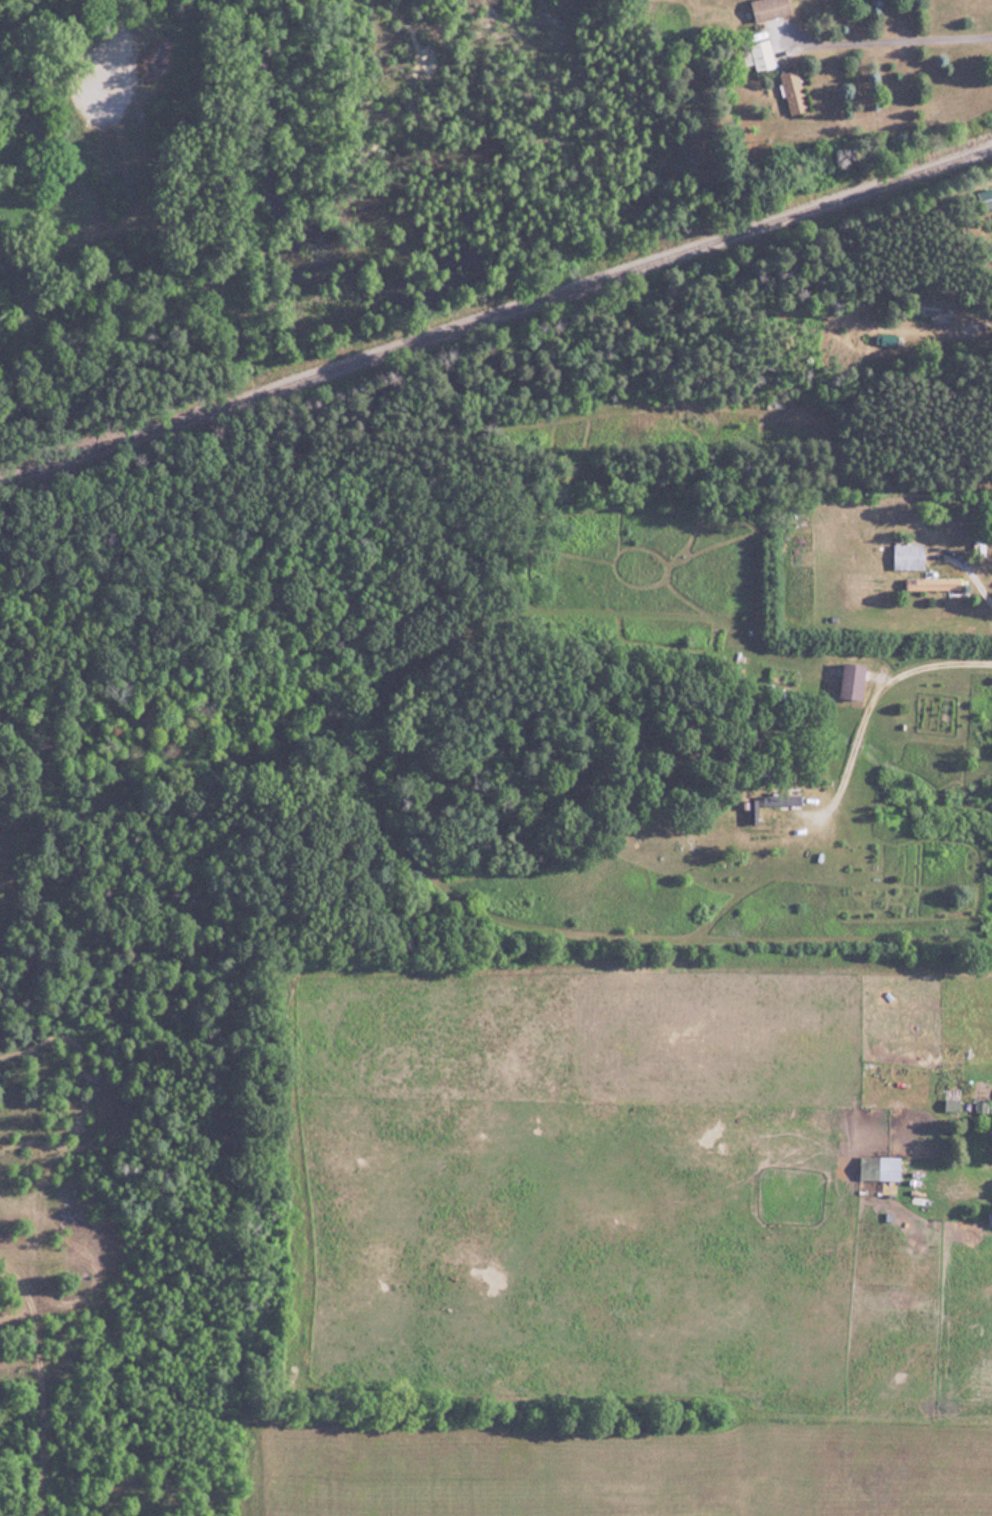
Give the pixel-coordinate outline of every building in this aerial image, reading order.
[(790,0),(750,0),(756,22),(793,11),(790,0)] [(776,66),(770,38),(750,43),(756,71),(776,66)] [(781,72),(790,114),(808,110),(799,68),(781,72)] [(991,207),(991,188),(980,192),(986,209),(991,207)] [(953,305),(915,305),(915,312),(931,312),(931,323),(953,323),(953,305)] [(894,569),(924,569),(924,535),(894,535),(894,569)] [(962,577),(907,577),(907,588),(962,588),(962,577)] [(866,700),(868,664),(846,663),(843,698),(866,700)] [(748,824),(759,824),(759,799),(748,799),(748,824)] [(860,1179),(902,1179),(902,1155),(860,1155),(860,1179)]
